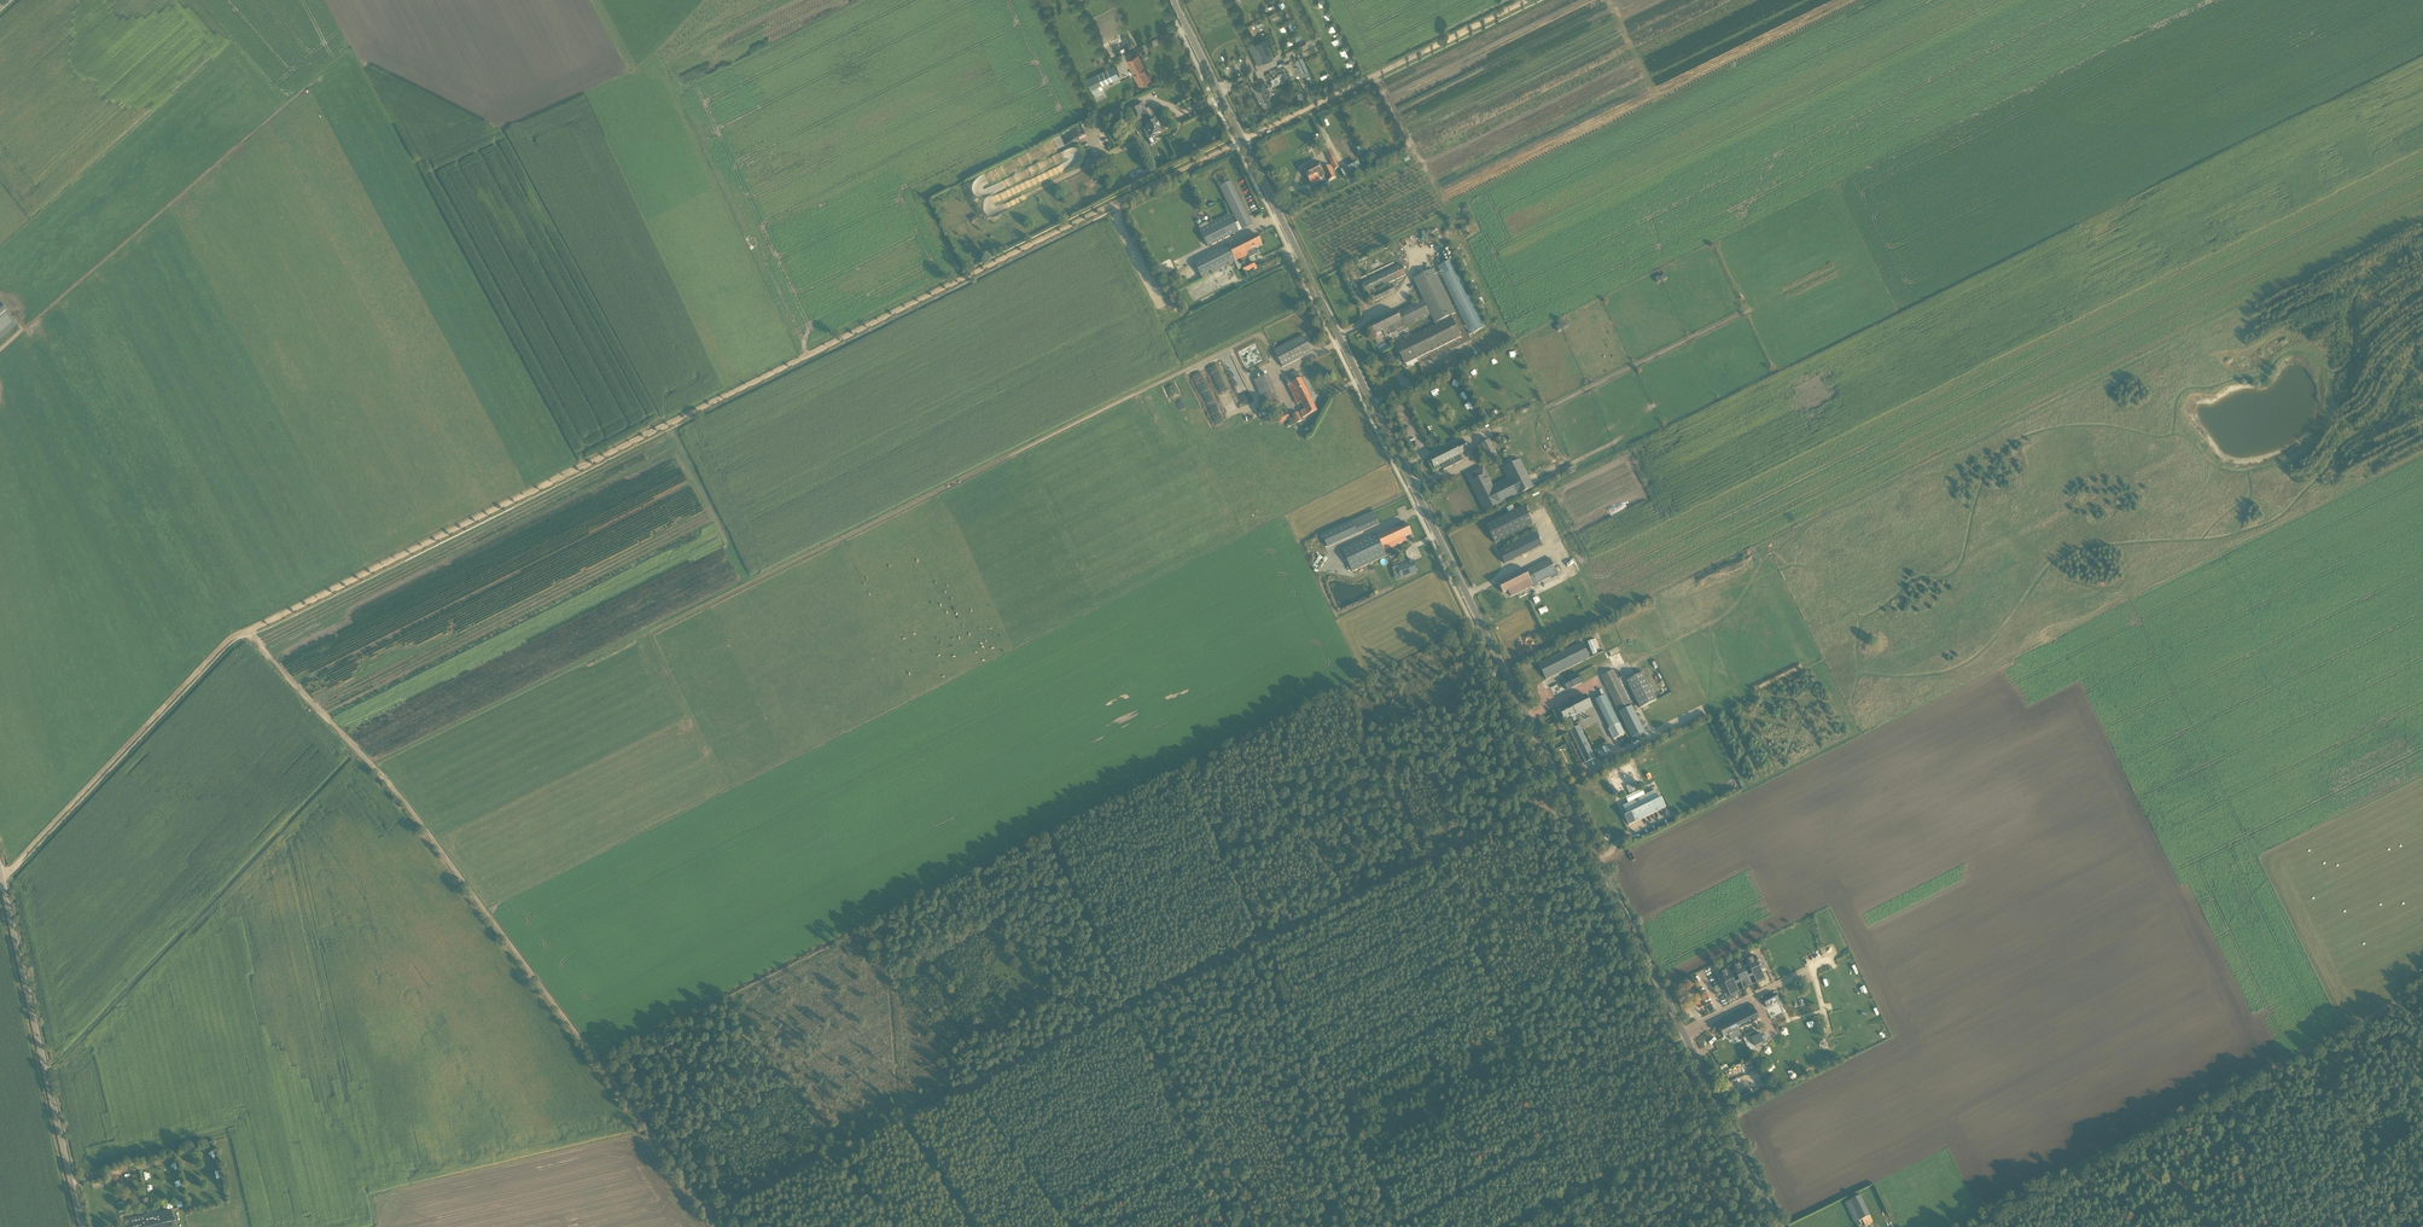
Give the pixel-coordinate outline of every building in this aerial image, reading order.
[(1270,37),(1250,47),(1258,65),(1264,62),(1258,49),(1273,43),(1270,37)] [(1126,60),(1138,86),(1150,80),(1138,54),(1126,60)] [(1288,79),(1294,76),(1289,65),(1268,75),(1273,86),(1288,79)] [(1114,66),(1087,79),(1094,95),(1104,90),(1102,85),(1106,83),(1119,77),(1114,66)] [(1269,97),(1270,97),(1266,88),(1263,90),(1260,84),(1253,87),(1260,102),(1261,101),(1264,107),(1266,105),(1267,107),(1270,105),(1269,104),(1272,103),(1269,97)] [(1143,119),(1140,112),(1145,110),(1142,102),(1129,108),(1136,123),(1143,119)] [(1147,127),(1144,129),(1147,134),(1146,134),(1151,145),(1155,143),(1152,138),(1157,136),(1157,135),(1162,132),(1155,119),(1150,121),(1145,124),(1147,127)] [(1074,130),(1067,133),(1070,138),(1065,141),(1066,144),(1078,138),(1074,130)] [(1329,160),(1334,170),(1340,167),(1334,157),(1329,160)] [(1324,176),(1318,162),(1304,169),(1310,182),(1319,177),(1320,178),(1324,176)] [(1322,170),(1328,182),(1336,178),(1330,166),(1322,170)] [(1142,168),(1130,173),(1131,177),(1143,172),(1142,168)] [(1133,182),(1150,175),(1147,170),(1131,177),(1133,182)] [(1230,182),(1219,187),(1219,188),(1225,200),(1237,223),(1240,231),(1252,225),(1248,217),(1231,181),(1230,182)] [(1320,186),(1322,191),(1331,187),(1329,182),(1320,186)] [(1200,230),(1199,230),(1208,248),(1230,237),(1229,235),(1238,231),(1235,224),(1230,215),(1221,219),(1221,218),(1208,224),(1208,225),(1200,230)] [(1242,268),(1239,261),(1248,257),(1249,258),(1257,254),(1254,249),(1262,245),(1257,235),(1229,249),(1227,245),(1193,262),(1202,279),(1234,263),(1238,270),(1242,268)] [(1438,268),(1470,335),(1485,328),(1453,260),(1438,268)] [(1253,262),(1242,268),(1245,273),(1256,267),(1253,262)] [(1367,294),(1405,275),(1400,265),(1362,283),(1367,294)] [(1413,279),(1436,325),(1451,318),(1451,316),(1455,314),(1433,270),(1413,279)] [(1662,276),(1654,278),(1656,284),(1664,282),(1662,276)] [(1382,298),(1379,291),(1369,296),(1372,303),(1382,298)] [(1382,331),(1385,337),(1430,315),(1422,300),(1370,325),(1375,335),(1382,331)] [(16,325),(0,307),(0,339),(16,325)] [(1451,318),(1436,325),(1395,345),(1405,365),(1461,337),(1451,318)] [(1230,332),(1236,341),(1242,337),(1237,328),(1230,332)] [(1274,350),(1282,367),(1311,353),(1303,336),(1274,350)] [(1300,412),(1303,418),(1317,411),(1297,372),(1284,378),(1297,405),(1301,403),(1304,410),(1300,412)] [(1254,380),(1263,405),(1277,400),(1268,375),(1254,380)] [(1177,383),(1180,390),(1186,387),(1183,381),(1177,383)] [(1247,388),(1238,391),(1243,403),(1252,400),(1247,388)] [(1276,417),(1279,424),(1290,419),(1286,412),(1276,417)] [(1292,415),(1296,424),(1302,421),(1298,412),(1292,415)] [(1423,427),(1425,434),(1432,431),(1429,425),(1423,427)] [(1303,431),(1306,437),(1313,433),(1310,428),(1303,431)] [(1433,434),(1428,437),(1432,446),(1437,443),(1433,434)] [(1476,448),(1482,461),(1487,458),(1491,466),(1500,462),(1499,460),(1505,457),(1502,451),(1496,454),(1490,441),(1476,448)] [(1455,445),(1429,458),(1434,468),(1441,465),(1442,466),(1441,466),(1443,470),(1463,461),(1460,455),(1458,450),(1466,446),(1464,442),(1456,446),(1455,445)] [(1484,512),(1533,487),(1520,461),(1504,469),(1511,482),(1494,491),(1486,475),(1470,483),(1484,512)] [(1573,466),(1567,469),(1570,474),(1575,472),(1573,466)] [(1532,525),(1524,507),(1486,526),(1494,543),(1532,525)] [(1380,524),(1375,514),(1374,513),(1352,523),(1357,534),(1380,524)] [(1405,537),(1412,534),(1407,524),(1398,528),(1378,537),(1376,534),(1341,550),(1352,572),(1386,556),(1384,551),(1407,541),(1405,537)] [(1515,559),(1509,546),(1498,551),(1505,564),(1515,559)] [(1498,584),(1503,593),(1508,591),(1511,597),(1557,574),(1549,558),(1498,584)] [(1564,563),(1567,569),(1572,566),(1576,564),(1573,559),(1564,563)] [(1397,567),(1401,579),(1418,573),(1413,561),(1397,567)] [(1593,654),(1597,653),(1595,649),(1599,647),(1595,639),(1587,642),(1593,654)] [(1538,664),(1546,680),(1590,658),(1582,643),(1538,664)] [(1614,671),(1601,677),(1619,712),(1631,706),(1614,671)] [(1566,691),(1582,683),(1577,673),(1561,680),(1566,691)] [(1657,700),(1643,673),(1626,681),(1640,708),(1657,700)] [(1555,696),(1564,692),(1562,688),(1564,687),(1562,682),(1551,687),(1555,696)] [(1618,721),(1605,695),(1595,700),(1603,716),(1606,715),(1611,725),(1618,721)] [(1571,718),(1591,708),(1585,696),(1579,699),(1579,700),(1560,710),(1565,720),(1571,717),(1571,718)] [(1631,707),(1619,713),(1633,740),(1645,734),(1631,707)] [(1624,734),(1619,724),(1608,729),(1613,740),(1624,734)] [(1569,731),(1585,763),(1595,758),(1580,726),(1569,731)] [(1624,817),(1629,826),(1666,808),(1661,798),(1659,800),(1654,791),(1623,806),(1627,815),(1624,817)] [(1727,968),(1718,973),(1730,998),(1739,993),(1736,986),(1740,984),(1743,991),(1746,990),(1746,989),(1749,988),(1750,988),(1752,987),(1749,979),(1753,977),(1756,985),(1765,980),(1753,955),(1744,960),(1748,967),(1744,969),(1740,962),(1731,966),(1735,974),(1731,975),(1727,968)] [(1775,994),(1762,1000),(1766,1008),(1771,1005),(1772,1005),(1773,1005),(1773,1004),(1779,1001),(1775,994)] [(1726,1025),(1719,1029),(1723,1038),(1728,1035),(1731,1040),(1738,1037),(1736,1031),(1741,1029),(1758,1021),(1760,1020),(1753,1005),(1724,1020),(1726,1025)] [(1759,1033),(1750,1037),(1754,1046),(1764,1042),(1759,1033)] [(1869,1216),(1860,1195),(1844,1202),(1853,1223),(1869,1216)] [(131,1226),(176,1226),(172,1210),(129,1220),(131,1226)]
